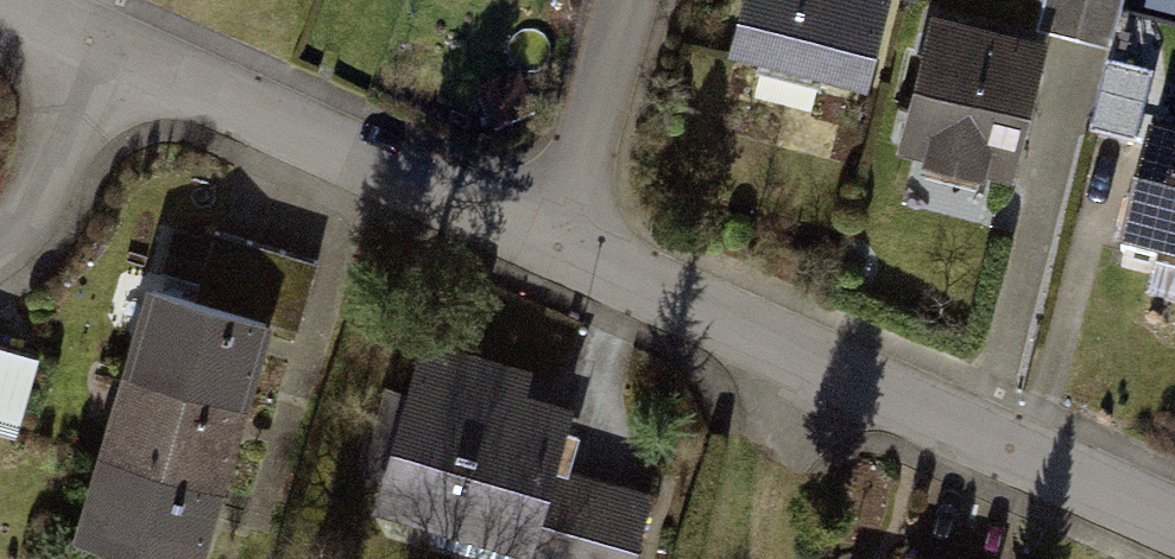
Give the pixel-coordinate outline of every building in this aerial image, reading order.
[(734,47),(874,79),(892,0),(745,0),(734,47)] [(1043,20),(1116,37),(1125,0),(1048,0),(1043,20)] [(934,15),(906,134),(1014,159),(1042,40),(934,15)] [(1174,260),(1174,148),(1154,143),(1128,249),(1174,260)] [(153,292),(131,368),(252,404),(275,327),(153,292)] [(131,368),(108,445),(230,480),(252,404),(131,368)] [(577,415),(426,373),(393,487),(544,530),(577,415)] [(108,445),(86,522),(207,557),(230,480),(108,445)]
